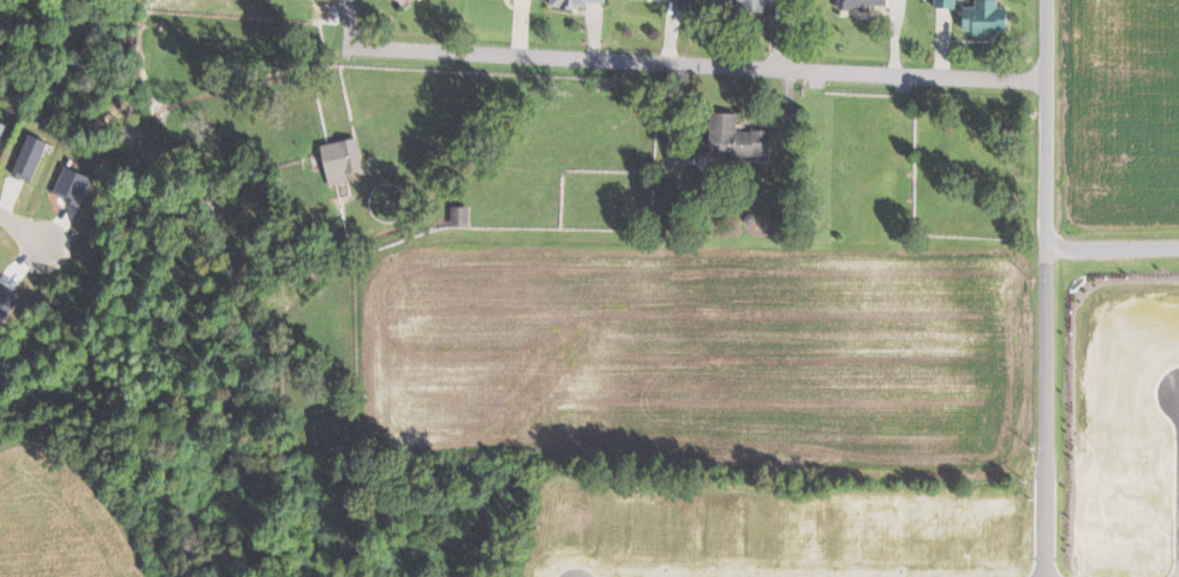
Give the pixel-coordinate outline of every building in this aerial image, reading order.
[(406,8),(421,0),(402,0),(406,8)] [(729,9),(778,10),(778,23),(797,23),(797,0),(730,0),(729,9)] [(894,10),(894,0),(843,0),(844,11),(894,10)] [(959,9),(959,0),(939,0),(939,8),(959,9)] [(980,7),(966,7),(966,35),(1013,34),(1012,8),(1002,8),(1002,0),(979,0),(980,7)] [(774,130),(742,130),(742,114),(716,114),(716,154),(774,154),(774,130)] [(11,124),(0,120),(0,157),(11,124)] [(52,141),(33,132),(15,172),(35,181),(52,141)] [(332,184),(352,182),(351,172),(366,171),(363,138),(327,142),(332,184)] [(473,226),(473,206),(455,206),(455,226),(473,226)]
